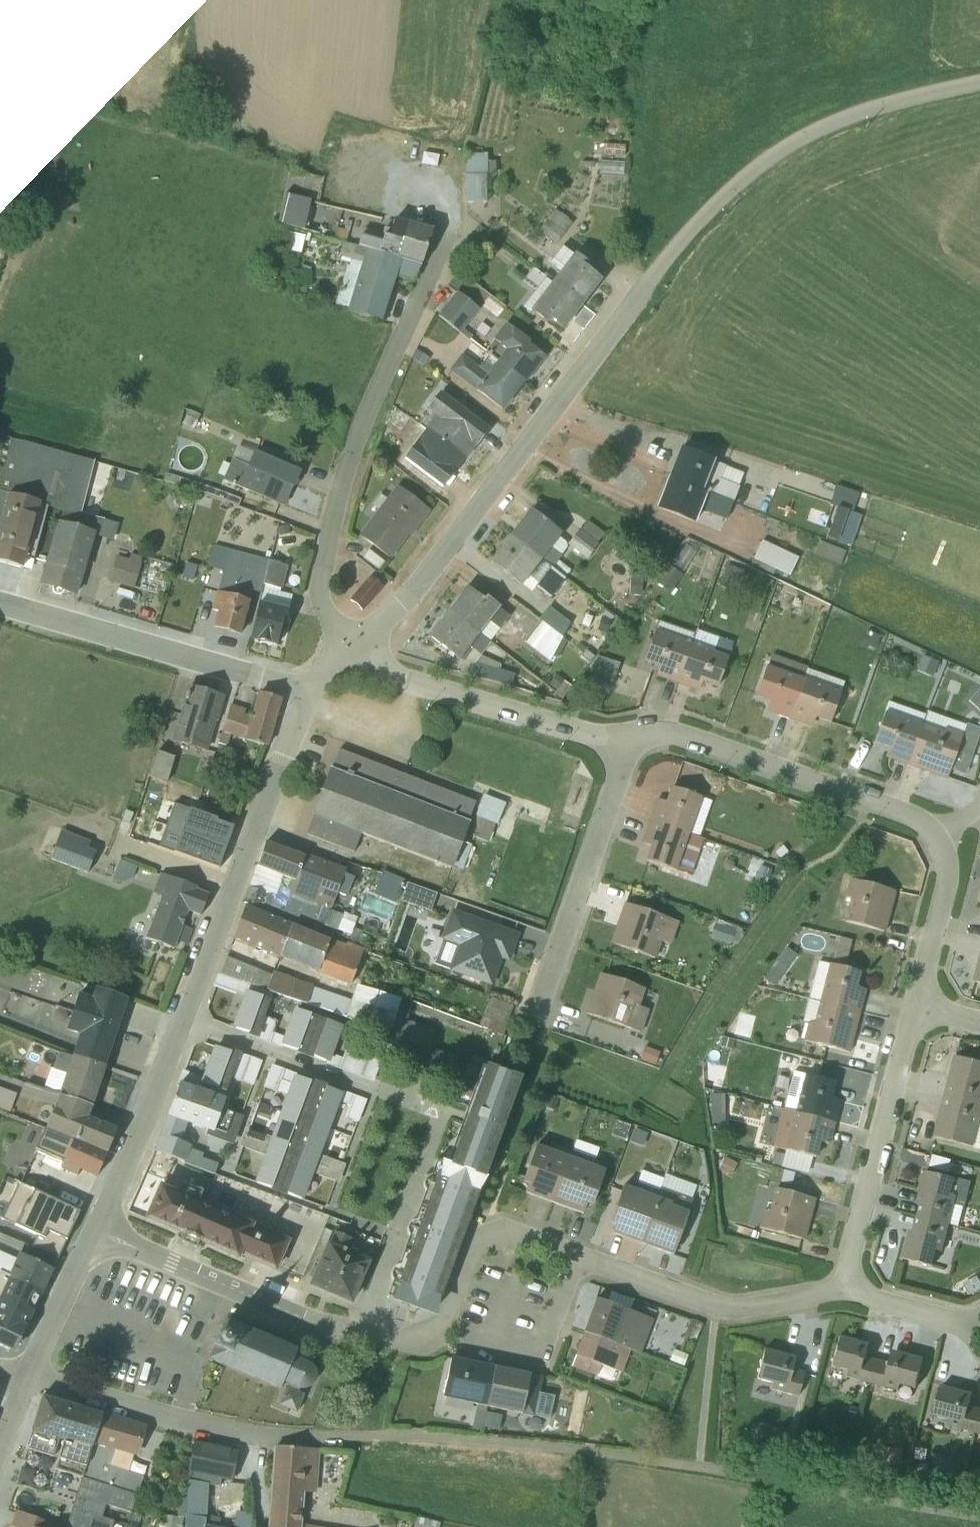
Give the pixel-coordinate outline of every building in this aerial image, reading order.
[(468,203),(486,202),(484,174),(495,173),(494,161),(487,162),(486,154),(464,155),(468,203)] [(317,204),(323,179),(288,170),(282,197),(309,203),(317,204)] [(309,203),(282,197),(276,225),(302,232),(309,203)] [(546,219),(564,233),(572,223),(555,209),(546,219)] [(556,244),(564,233),(546,219),(537,231),(538,231),(556,244)] [(362,229),(357,248),(420,266),(431,232),(392,223),(390,230),(384,228),(382,234),(362,229)] [(291,229),(285,250),(300,255),(304,242),(308,243),(310,235),(291,229)] [(413,281),(420,266),(342,244),(338,256),(349,261),(346,266),(334,307),(379,323),(395,276),(413,281)] [(557,267),(555,269),(559,272),(551,283),(580,306),(598,281),(585,271),(588,267),(563,247),(551,263),(557,267)] [(549,319),(562,329),(580,306),(532,269),(523,280),(536,290),(523,306),(546,322),(549,319)] [(479,309),(457,291),(437,316),(469,340),(472,337),(463,330),(479,309)] [(529,342),(505,323),(485,352),(523,383),(542,357),(527,344),(529,342)] [(429,358),(415,349),(410,357),(423,366),(429,358)] [(461,354),(448,370),(502,411),(523,383),(496,362),(487,373),(461,354)] [(485,430),(437,394),(426,409),(435,417),(426,429),(463,459),(485,430)] [(200,415),(188,410),(182,425),(193,430),(200,415)] [(426,429),(403,459),(427,476),(420,486),(434,496),(441,487),(442,487),(463,459),(426,429)] [(7,451),(11,440),(0,437),(0,449),(7,451)] [(73,457),(25,442),(11,440),(7,451),(0,478),(0,563),(27,569),(29,566),(31,566),(47,507),(59,509),(73,457)] [(298,473),(237,446),(222,479),(283,506),(298,473)] [(742,475),(680,449),(668,479),(731,505),(739,487),(737,487),(742,475)] [(93,462),(73,457),(67,482),(87,487),(93,462)] [(171,475),(168,482),(238,507),(241,500),(171,475)] [(725,521),(731,505),(668,479),(655,509),(694,525),(700,511),(725,521)] [(78,486),(67,483),(64,499),(75,501),(78,486)] [(425,510),(397,487),(388,500),(380,494),(372,505),(380,510),(360,536),(389,558),(389,557),(425,510)] [(849,546),(860,515),(837,508),(827,538),(849,546)] [(529,509),(508,536),(564,578),(571,571),(557,560),(566,547),(565,543),(559,537),(561,533),(529,509)] [(103,520),(103,519),(62,510),(58,523),(57,523),(38,585),(75,596),(94,536),(98,537),(103,520)] [(599,543),(605,535),(586,520),(580,528),(580,529),(599,543)] [(599,543),(580,529),(567,544),(586,560),(599,543)] [(548,600),(564,578),(508,536),(488,563),(520,587),(522,585),(531,592),(534,588),(548,600)] [(761,540),(749,565),(773,575),(775,570),(789,577),(798,558),(761,540)] [(845,553),(818,542),(813,554),(840,565),(845,553)] [(672,565),(683,572),(696,553),(685,545),(672,565)] [(261,592),(269,561),(215,546),(208,566),(224,571),(217,592),(216,592),(210,610),(210,611),(216,613),(212,629),(240,636),(252,590),(260,592),(261,592)] [(368,549),(361,557),(378,570),(385,562),(368,549)] [(133,589),(141,558),(130,554),(128,560),(115,556),(108,581),(133,589)] [(263,584),(281,590),(287,566),(269,561),(263,584)] [(667,565),(655,584),(669,593),(681,574),(667,565)] [(719,584),(736,589),(742,571),(725,565),(719,584)] [(165,584),(142,577),(138,589),(162,596),(165,584)] [(361,611),(382,587),(370,577),(350,601),(361,611)] [(629,580),(629,595),(640,596),(642,593),(642,580),(629,580)] [(466,587),(448,611),(479,634),(490,642),(508,616),(486,597),(483,600),(466,587)] [(258,604),(287,611),(291,597),(262,588),(258,604)] [(284,625),(287,611),(258,604),(250,638),(276,645),(281,624),(284,625)] [(539,620),(562,638),(570,623),(549,607),(539,620)] [(464,660),(472,665),(480,655),(469,647),(479,634),(448,611),(429,637),(462,662),(464,660)] [(562,638),(539,620),(524,642),(550,661),(562,638)] [(694,635),(659,622),(643,661),(658,667),(656,677),(676,684),(677,684),(694,635)] [(694,635),(677,684),(699,692),(702,682),(717,687),(733,643),(696,630),(694,635)] [(880,637),(866,632),(861,644),(876,649),(880,637)] [(768,711),(790,720),(807,667),(771,654),(756,697),(770,702),(768,711)] [(468,663),(465,674),(510,687),(514,674),(498,670),(500,664),(480,655),(472,665),(468,663)] [(937,662),(922,656),(916,671),(931,677),(937,662)] [(620,664),(601,658),(594,678),(612,685),(620,664)] [(807,670),(790,720),(812,727),(815,718),(830,723),(843,683),(807,670)] [(569,685),(557,675),(548,686),(561,696),(569,685)] [(218,696),(188,687),(171,742),(204,752),(215,714),(213,714),(218,696)] [(964,703),(977,715),(979,712),(979,690),(978,688),(964,703)] [(230,736),(265,746),(280,699),(258,692),(251,717),(244,714),(245,710),(230,705),(219,744),(226,746),(230,736)] [(925,715),(888,703),(874,742),(897,751),(894,760),(908,765),(925,715)] [(946,779),(965,726),(926,712),(925,715),(908,765),(946,779)] [(338,750),(305,834),(353,853),(354,853),(360,834),(449,868),(450,867),(461,871),(471,845),(460,841),(475,803),(338,750)] [(149,778),(166,783),(174,758),(156,752),(149,778)] [(656,800),(649,821),(699,839),(712,802),(671,788),(666,804),(656,800)] [(483,795),(467,834),(487,842),(494,824),(496,825),(504,804),(483,795)] [(645,861),(689,876),(702,840),(699,839),(649,821),(641,843),(650,846),(645,861)] [(89,842),(62,831),(51,860),(87,873),(94,852),(86,849),(89,842)] [(352,878),(343,875),(345,870),(306,854),(305,858),(265,843),(256,867),(293,881),(289,894),(329,909),(330,910),(336,894),(344,897),(352,878)] [(118,860),(112,878),(112,879),(123,883),(133,876),(137,867),(118,860)] [(765,886),(771,871),(759,867),(753,882),(765,886)] [(160,897),(144,939),(173,950),(176,941),(184,944),(190,928),(182,925),(187,911),(199,916),(207,895),(208,895),(196,890),(197,888),(159,874),(152,894),(160,897)] [(894,891),(849,880),(845,897),(849,898),(843,922),(883,932),(894,891)] [(400,900),(430,911),(436,895),(406,883),(400,900)] [(243,903),(264,911),(269,894),(264,893),(249,888),(243,903)] [(320,934),(329,909),(289,894),(286,901),(269,894),(264,911),(320,934)] [(624,903),(609,943),(655,959),(661,941),(670,944),(678,922),(624,903)] [(291,924),(245,906),(233,938),(279,957),(291,924)] [(442,939),(434,963),(490,984),(500,957),(508,959),(516,935),(450,912),(441,939),(442,939)] [(714,924),(709,937),(729,944),(731,938),(737,940),(741,928),(717,920),(715,924),(714,924)] [(279,957),(317,972),(330,940),(291,924),(279,957)] [(831,965),(828,964),(817,961),(808,997),(819,1000),(819,1001),(860,1012),(865,990),(856,987),(860,973),(844,968),(851,941),(838,937),(831,965)] [(317,972),(349,985),(362,950),(345,943),(344,945),(330,940),(317,972)] [(225,958),(219,975),(266,991),(272,975),(225,958)] [(787,969),(771,965),(766,985),(781,989),(787,969)] [(272,975),(266,991),(305,1005),(311,989),(312,987),(273,973),(272,975)] [(644,989),(600,974),(586,1014),(640,1033),(648,1010),(639,1007),(644,989)] [(345,1019),(389,1035),(400,999),(355,985),(350,1003),(345,1019)] [(79,994),(73,1011),(116,1027),(126,1000),(95,989),(92,998),(79,994)] [(305,1005),(345,1019),(350,1003),(311,989),(305,1005)] [(246,992),(234,1028),(250,1034),(251,1031),(257,1033),(256,1039),(268,1044),(268,1042),(277,1019),(264,1014),(269,1001),(246,992)] [(512,1007),(490,998),(480,1026),(502,1035),(512,1007)] [(849,1053),(860,1012),(819,1001),(813,1023),(807,1022),(802,1041),(803,1041),(849,1053)] [(309,1056),(325,1062),(325,1064),(372,1081),(380,1060),(345,1047),(341,1059),(328,1054),(338,1025),(294,1010),(289,1023),(277,1019),(268,1042),(298,1052),(299,1049),(310,1053),(309,1056)] [(116,1027),(73,1011),(66,1030),(79,1035),(71,1055),(103,1067),(116,1027)] [(403,1039),(425,1047),(428,1040),(405,1032),(403,1039)] [(453,1067),(454,1066),(456,1058),(389,1035),(386,1043),(403,1049),(399,1061),(439,1075),(443,1064),(453,1067)] [(664,1052),(645,1041),(638,1053),(657,1064),(664,1052)] [(238,1056),(215,1047),(202,1083),(225,1092),(230,1078),(252,1086),(262,1062),(239,1053),(238,1056)] [(91,1107),(105,1068),(103,1067),(71,1055),(59,1051),(53,1068),(50,1067),(42,1089),(91,1107)] [(955,1057),(944,1097),(979,1106),(979,1063),(955,1057)] [(256,1183),(300,1200),(310,1173),(338,1183),(345,1166),(317,1155),(325,1132),(332,1114),(358,1123),(366,1100),(341,1091),(340,1093),(322,1087),(321,1090),(311,1086),(312,1083),(295,1077),(296,1075),(270,1065),(261,1090),(287,1099),(272,1139),(244,1129),(238,1146),(266,1156),(256,1183)] [(516,1079),(487,1068),(451,1166),(481,1176),(516,1079)] [(209,1137),(232,1145),(242,1117),(240,1117),(241,1115),(240,1114),(239,1114),(237,1121),(218,1114),(224,1100),(199,1091),(203,1078),(181,1071),(177,1084),(179,1084),(154,1151),(214,1175),(217,1165),(201,1158),(202,1154),(189,1149),(190,1146),(181,1143),(188,1125),(210,1133),(209,1137)] [(835,1083),(794,1071),(784,1110),(835,1123),(840,1101),(831,1098),(835,1083)] [(0,1088),(0,1110),(8,1113),(9,1113),(16,1094),(0,1088)] [(543,1094),(539,1105),(553,1110),(557,1099),(543,1094)] [(723,1095),(710,1095),(710,1123),(724,1122),(723,1095)] [(58,1096),(44,1130),(106,1154),(115,1131),(88,1119),(91,1110),(58,1096)] [(944,1097),(934,1137),(979,1149),(979,1106),(944,1097)] [(783,1110),(773,1146),(785,1150),(781,1166),(807,1173),(811,1157),(815,1158),(819,1142),(829,1144),(835,1123),(784,1110),(783,1110)] [(630,1126),(615,1121),(610,1135),(625,1141),(630,1126)] [(634,1129),(629,1141),(642,1146),(647,1134),(634,1129)] [(44,1130),(20,1184),(57,1202),(68,1172),(76,1175),(79,1169),(96,1176),(106,1154),(44,1130)] [(552,1203),(580,1214),(583,1205),(589,1207),(602,1171),(591,1167),(598,1149),(575,1141),(571,1151),(552,1203)] [(527,1184),(524,1193),(552,1203),(571,1151),(548,1143),(546,1149),(535,1145),(522,1182),(527,1184)] [(724,1157),(717,1169),(729,1175),(735,1164),(724,1157)] [(431,1313),(481,1176),(451,1166),(436,1160),(430,1176),(428,1176),(426,1178),(424,1179),(423,1182),(423,1184),(423,1187),(424,1189),(425,1191),(414,1221),(411,1221),(409,1223),(408,1224),(407,1227),(406,1229),(406,1232),(407,1234),(408,1236),(397,1266),(395,1266),(393,1267),(392,1269),(391,1271),(390,1274),(390,1276),(391,1279),(392,1281),(386,1296),(431,1313)] [(783,1170),(778,1187),(790,1190),(795,1173),(783,1170)] [(640,1245),(662,1179),(640,1171),(634,1190),(622,1186),(609,1223),(614,1225),(611,1234),(640,1245)] [(924,1190),(917,1217),(949,1225),(955,1205),(964,1207),(970,1184),(925,1172),(920,1189),(924,1190)] [(640,1245),(672,1256),(692,1199),(691,1199),(695,1186),(664,1175),(662,1179),(640,1245)] [(57,1202),(14,1181),(2,1206),(46,1226),(57,1202)] [(286,1239),(159,1187),(146,1219),(183,1235),(180,1242),(196,1248),(199,1241),(236,1258),(238,1254),(273,1269),(286,1239)] [(763,1210),(759,1229),(803,1240),(814,1199),(774,1188),(768,1211),(763,1210)] [(46,1226),(2,1206),(0,1210),(0,1234),(36,1249),(46,1226)] [(907,1242),(902,1259),(931,1266),(935,1250),(942,1252),(947,1253),(954,1227),(949,1225),(917,1217),(911,1242),(907,1242)] [(349,1239),(334,1232),(329,1244),(326,1243),(310,1285),(349,1302),(366,1263),(343,1253),(349,1239)] [(8,1277),(7,1278),(41,1294),(52,1270),(17,1254),(15,1260),(0,1254),(0,1273),(8,1277)] [(2,1317),(0,1321),(0,1337),(18,1344),(41,1294),(7,1278),(8,1277),(0,1273),(0,1316),(2,1317)] [(651,1320),(595,1299),(582,1333),(639,1355),(651,1320)] [(213,1349),(208,1360),(277,1390),(270,1408),(285,1414),(287,1409),(295,1412),(305,1387),(309,1385),(311,1383),(313,1378),(312,1372),(310,1369),(305,1365),(305,1364),(292,1359),(295,1351),(225,1321),(220,1332),(219,1332),(212,1349),(213,1349)] [(281,1326),(277,1337),(293,1343),(297,1331),(281,1326)] [(621,1374),(629,1351),(582,1333),(570,1366),(570,1367),(596,1377),(600,1367),(621,1374)] [(869,1344),(838,1336),(830,1366),(845,1370),(844,1377),(871,1385),(877,1360),(866,1356),(869,1344)] [(764,1349),(756,1379),(771,1383),(770,1390),(797,1396),(804,1372),(792,1369),(795,1357),(764,1349)] [(877,1360),(871,1385),(899,1391),(900,1386),(915,1389),(923,1359),(892,1350),(889,1363),(877,1360)] [(672,1351),(668,1361),(682,1366),(686,1356),(672,1351)] [(475,1405),(470,1430),(481,1432),(482,1427),(485,1412),(486,1407),(493,1368),(450,1359),(442,1398),(475,1405)] [(493,1368),(486,1407),(533,1417),(533,1416),(548,1419),(554,1397),(539,1393),(542,1378),(493,1368)] [(972,1393),(941,1386),(934,1417),(948,1420),(947,1426),(973,1433),(979,1409),(969,1406),(972,1393)] [(72,1406),(41,1396),(27,1445),(33,1446),(33,1452),(53,1458),(58,1441),(62,1441),(72,1406)] [(72,1406),(62,1441),(54,1470),(81,1478),(101,1415),(72,1406)] [(500,1416),(485,1412),(482,1427),(497,1430),(500,1416)] [(81,1478),(136,1495),(142,1477),(127,1472),(132,1455),(137,1456),(141,1427),(101,1415),(81,1478)] [(206,1518),(209,1489),(218,1490),(219,1483),(230,1485),(236,1454),(236,1452),(205,1445),(193,1445),(185,1500),(184,1526),(219,1526),(204,1524),(205,1519),(206,1518)] [(300,1524),(302,1494),(314,1495),(317,1451),(305,1449),(275,1447),(268,1526),(318,1526),(300,1524)] [(901,1449),(883,1449),(884,1466),(901,1465),(901,1449)] [(955,1462),(937,1458),(933,1472),(952,1478),(955,1462)] [(136,1495),(81,1478),(72,1507),(101,1517),(105,1505),(130,1513),(136,1495)] [(113,1522),(101,1517),(72,1507),(66,1526),(111,1526),(113,1522)] [(16,1511),(11,1525),(15,1526),(58,1526),(16,1511)] [(249,1514),(235,1512),(232,1526),(250,1526),(249,1514)] [(183,1518),(162,1515),(160,1526),(181,1526),(183,1518)]
